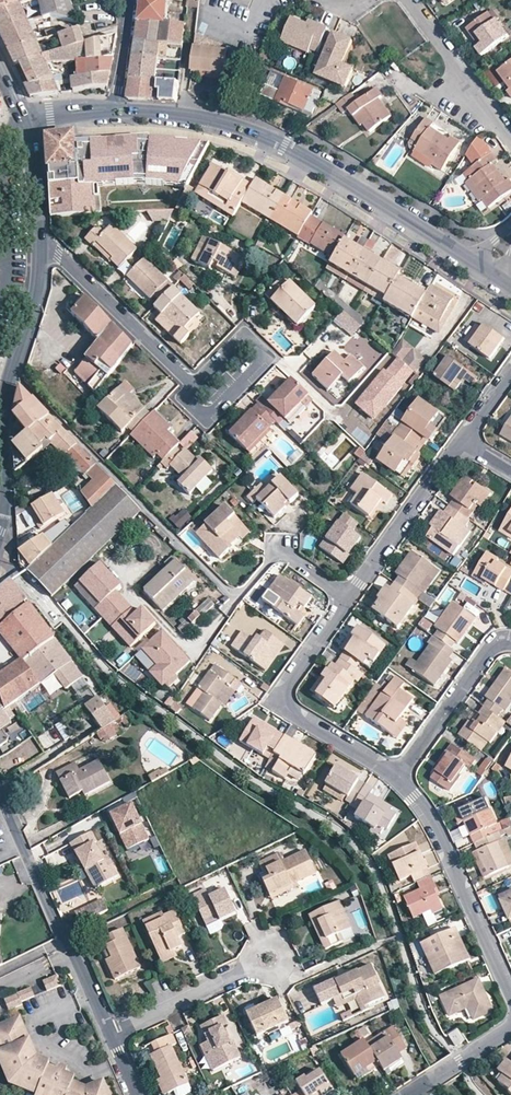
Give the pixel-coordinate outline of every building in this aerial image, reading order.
[(16,0),(0,0),(0,10),(18,5),(16,0)] [(42,19),(46,17),(48,17),(52,17),(77,23),(71,7),(68,0),(38,0),(42,19)] [(169,0),(142,0),(139,24),(136,41),(159,42),(159,43),(183,44),(185,24),(167,22),(169,0)] [(26,22),(18,5),(0,10),(0,30),(26,22)] [(497,18),(492,11),(488,14),(494,21),(496,19),(497,18)] [(476,49),(481,56),(508,35),(496,19),(494,21),(488,14),(488,13),(466,29),(479,47),(476,49)] [(312,48),(319,51),(329,27),(321,23),(319,27),(308,23),(293,17),(283,42),(310,53),(312,48)] [(0,30),(0,35),(0,36),(7,50),(35,42),(41,41),(40,38),(34,39),(26,22),(0,30)] [(57,36),(61,51),(68,50),(82,45),(77,31),(75,32),(57,36)] [(354,40),(335,33),(318,75),(347,87),(352,74),(342,70),(344,64),(354,40)] [(196,34),(192,70),(225,73),(226,69),(238,70),(245,54),(196,34)] [(85,45),(86,61),(111,61),(113,51),(115,38),(85,45)] [(158,58),(159,43),(159,42),(136,41),(135,55),(158,58)] [(11,58),(14,65),(18,64),(42,57),(35,42),(7,50),(11,58)] [(68,50),(70,64),(76,64),(77,78),(109,75),(110,68),(111,61),(86,61),(85,45),(82,45),(68,50)] [(28,84),(28,86),(52,82),(59,81),(71,79),(71,73),(49,75),(45,64),(70,64),(68,50),(61,51),(42,57),(18,64),(23,74),(28,84)] [(133,65),(131,77),(156,80),(158,58),(135,55),(133,65)] [(169,58),(167,80),(178,82),(179,76),(180,65),(181,59),(169,58)] [(510,99),(510,63),(498,72),(510,90),(507,92),(510,99)] [(344,64),(342,70),(352,74),(355,69),(344,64)] [(72,84),(73,91),(92,88),(96,88),(107,87),(109,75),(77,78),(71,79),(72,84)] [(130,86),(129,98),(176,101),(178,82),(167,80),(156,80),(131,77),(130,86)] [(276,89),(271,100),(288,107),(289,104),(312,114),(321,92),(285,77),(280,90),(276,89)] [(24,87),(30,98),(57,93),(52,82),(28,86),(28,84),(24,86),(24,87)] [(266,84),(262,95),(271,100),(276,89),(266,84)] [(358,103),(352,94),(336,105),(342,114),(348,110),(360,127),(363,125),(369,132),(391,115),(384,106),(381,109),(375,101),(378,98),(381,96),(376,89),(358,103)] [(326,92),(323,98),(334,102),(336,96),(326,92)] [(384,106),(378,98),(375,101),(381,109),(384,106)] [(432,166),(442,171),(460,143),(451,137),(450,139),(430,128),(433,123),(425,118),(412,140),(419,144),(414,151),(434,163),(432,166)] [(50,207),(50,216),(102,213),(99,186),(137,182),(185,187),(209,145),(137,138),(108,141),(74,144),(73,133),(46,136),(47,156),(48,179),(50,207)] [(483,141),(477,137),(466,154),(473,163),(490,150),(483,141)] [(492,151),(471,167),(476,173),(467,180),(464,182),(478,201),(481,199),(487,207),(510,190),(510,182),(509,179),(506,181),(493,163),(498,159),(492,151)] [(212,167),(196,193),(210,202),(210,203),(232,217),(240,202),(250,186),(227,173),(226,176),(212,167)] [(463,174),(467,180),(476,173),(471,167),(463,174)] [(250,186),(240,202),(269,219),(283,195),(270,188),(267,192),(259,188),(262,183),(254,178),(250,186)] [(259,188),(267,192),(270,188),(262,183),(259,188)] [(182,193),(176,205),(182,209),(188,197),(182,193)] [(283,195),(269,219),(297,236),(309,216),(311,213),(298,205),(296,209),(288,204),(291,200),(283,195)] [(288,204),(296,209),(298,205),(291,200),(288,204)] [(309,216),(297,236),(332,256),(342,239),(344,237),(309,216)] [(135,250),(110,226),(103,233),(98,228),(96,227),(84,239),(86,241),(92,246),(93,245),(96,242),(112,257),(109,260),(118,268),(135,250)] [(244,259),(203,239),(192,261),(208,269),(213,261),(219,264),(217,268),(235,277),(244,259)] [(332,256),(329,263),(347,274),(361,251),(342,239),(332,256)] [(93,245),(109,260),(112,257),(96,242),(93,245)] [(361,251),(347,274),(366,285),(380,262),(361,251)] [(143,259),(126,276),(150,299),(153,296),(159,301),(172,288),(143,259)] [(380,262),(366,285),(385,296),(396,278),(399,273),(380,262)] [(288,283),(282,277),(264,295),(271,301),(276,306),(285,314),(287,312),(298,324),(314,308),(288,283)] [(411,316),(424,294),(396,278),(385,296),(382,301),(411,317),(411,316)] [(318,280),(314,287),(330,302),(335,294),(318,280)] [(424,294),(411,316),(438,332),(451,309),(451,298),(429,286),(424,294)] [(198,314),(172,288),(159,301),(153,307),(161,314),(155,320),(179,344),(199,324),(193,319),(198,314)] [(335,294),(330,302),(342,312),(347,317),(352,308),(335,294)] [(102,316),(85,299),(71,315),(97,340),(99,342),(94,348),(75,373),(95,393),(132,346),(131,346),(102,316)] [(478,299),(471,308),(479,313),(485,304),(478,299)] [(352,308),(347,317),(359,327),(365,319),(352,308)] [(287,312),(285,314),(297,326),(298,324),(287,312)] [(347,317),(342,312),(334,319),(352,335),(359,327),(347,317)] [(490,358),(504,338),(486,324),(483,329),(475,324),(465,339),(490,358)] [(400,340),(391,354),(414,374),(425,361),(400,340)] [(333,353),(313,374),(329,389),(342,376),(348,382),(361,369),(349,356),(343,362),(333,353)] [(449,357),(436,376),(455,390),(463,378),(471,384),(476,376),(449,357)] [(284,421),(307,397),(299,389),(290,380),(277,393),(280,396),(274,403),(270,400),(262,409),(274,421),(277,424),(282,419),(284,421)] [(306,381),(299,389),(307,397),(311,400),(318,393),(306,381)] [(140,412),(143,409),(128,394),(132,391),(124,383),(120,387),(117,390),(140,412)] [(27,433),(48,415),(31,398),(29,398),(18,387),(12,413),(27,433)] [(117,390),(98,410),(120,432),(126,426),(132,433),(133,431),(150,414),(143,409),(140,412),(117,390)] [(277,393),(270,400),(274,403),(280,396),(277,393)] [(420,400),(404,422),(392,414),(388,420),(398,428),(422,445),(427,438),(430,441),(438,430),(431,425),(439,414),(420,400)] [(246,416),(229,434),(247,451),(268,428),(274,421),(262,409),(257,405),(250,411),(254,415),(249,420),(246,416)] [(150,414),(133,431),(157,454),(163,460),(175,448),(179,444),(166,432),(170,428),(153,411),(150,414)] [(246,416),(249,420),(254,415),(250,411),(246,416)] [(229,434),(246,416),(243,414),(226,432),(229,434)] [(439,414),(431,425),(438,430),(446,419),(439,414)] [(61,453),(64,456),(76,444),(58,426),(48,415),(27,433),(42,451),(49,443),(61,453)] [(502,434),(510,439),(510,418),(502,434)] [(398,428),(388,420),(378,433),(391,444),(396,436),(394,434),(398,428)] [(391,444),(380,460),(398,473),(409,458),(416,462),(421,454),(417,452),(422,445),(398,428),(394,434),(396,436),(391,444)] [(191,430),(179,441),(187,448),(198,437),(191,430)] [(157,454),(133,431),(132,433),(129,435),(153,458),(157,454)] [(13,457),(14,472),(42,451),(27,433),(12,444),(13,457)] [(77,473),(84,475),(85,473),(94,464),(76,444),(64,456),(62,458),(69,467),(77,473)] [(358,459),(363,452),(359,447),(353,453),(358,459)] [(188,494),(210,471),(202,462),(200,464),(198,462),(185,450),(181,454),(175,448),(163,460),(161,463),(167,469),(169,466),(182,478),(177,484),(188,494)] [(409,458),(398,473),(405,478),(416,462),(409,458)] [(84,499),(90,509),(114,485),(104,475),(94,464),(85,473),(92,480),(80,493),(84,499)] [(391,494),(362,474),(350,490),(357,495),(350,504),(366,515),(376,502),(374,501),(376,497),(380,500),(384,503),(391,494)] [(467,476),(452,496),(455,498),(450,505),(468,518),(473,511),(470,509),(475,502),(481,506),(490,493),(478,484),(475,487),(471,484),(474,481),(467,476)] [(256,500),(273,518),(285,507),(283,505),(287,501),(289,503),(296,496),(279,478),(265,491),(259,485),(247,496),(253,503),(256,500)] [(84,514),(109,540),(139,512),(114,485),(90,509),(84,514)] [(33,520),(39,529),(62,515),(50,495),(30,507),(37,518),(33,520)] [(376,502),(366,515),(369,517),(378,504),(380,500),(376,497),(374,501),(376,502)] [(77,504),(84,515),(84,514),(90,509),(84,499),(77,504)] [(15,507),(15,516),(24,510),(20,503),(15,507)] [(453,554),(470,530),(465,526),(469,519),(468,518),(450,505),(445,512),(442,510),(431,525),(433,527),(427,536),(453,554)] [(26,509),(33,520),(37,518),(30,507),(26,509)] [(224,507),(195,534),(219,558),(231,547),(229,544),(238,536),(240,538),(247,532),(224,507)] [(183,508),(171,519),(178,526),(190,515),(183,508)] [(500,530),(510,536),(510,512),(500,530)] [(358,523),(344,513),(320,547),(342,563),(348,555),(345,552),(351,544),(354,545),(360,538),(352,532),(358,523)] [(46,592),(49,596),(50,596),(109,540),(84,514),(84,515),(70,528),(51,546),(27,569),(26,571),(46,592)] [(42,535),(51,546),(70,528),(63,521),(42,535)] [(19,565),(27,569),(51,546),(42,535),(18,551),(19,565)] [(399,576),(394,583),(409,594),(417,599),(423,592),(416,588),(425,576),(432,580),(438,571),(411,552),(396,573),(399,576)] [(474,573),(484,578),(504,590),(510,577),(510,571),(496,562),(497,559),(486,553),(474,573)] [(167,568),(143,590),(162,609),(193,581),(171,557),(167,561),(171,565),(167,568)] [(102,618),(122,599),(115,591),(120,586),(99,563),(79,582),(100,604),(94,609),(102,618)] [(484,578),(474,573),(472,576),(482,582),(484,578)] [(416,588),(423,592),(432,580),(425,576),(416,588)] [(280,577),(263,602),(297,625),(303,616),(297,612),(302,605),(304,607),(310,598),(280,577)] [(28,606),(29,606),(10,582),(0,590),(0,629),(28,606)] [(100,604),(79,582),(74,587),(94,609),(100,604)] [(396,628),(412,606),(404,601),(409,594),(394,583),(390,590),(387,588),(372,610),(396,628)] [(423,592),(417,599),(429,608),(435,600),(423,592)] [(130,648),(155,624),(142,609),(136,614),(122,599),(102,618),(130,648)] [(208,599),(195,610),(196,611),(188,619),(191,624),(196,620),(200,621),(208,614),(206,612),(213,605),(208,599)] [(452,603),(434,628),(438,630),(433,636),(449,648),(454,641),(449,638),(457,627),(465,632),(474,619),(452,603)] [(22,662),(53,639),(28,606),(0,629),(0,634),(21,661),(22,662)] [(457,627),(449,638),(454,641),(457,643),(465,632),(457,627)] [(372,664),(384,647),(358,628),(351,637),(354,638),(352,641),(344,652),(340,659),(355,670),(359,663),(363,666),(367,660),(372,664)] [(231,647),(262,668),(281,642),(265,631),(259,639),(257,637),(254,641),(241,632),(231,647)] [(191,662),(163,632),(142,650),(158,667),(150,673),(163,687),(166,685),(169,688),(179,679),(175,676),(181,671),(191,662)] [(406,666),(433,685),(441,673),(438,671),(447,658),(452,650),(449,648),(433,636),(432,636),(427,644),(428,645),(416,663),(411,659),(406,666)] [(344,652),(352,641),(347,638),(340,649),(344,652)] [(0,676),(0,699),(4,709),(6,707),(16,701),(55,673),(66,688),(81,676),(71,662),(53,639),(22,662),(21,661),(0,676)] [(281,642),(262,668),(266,671),(284,645),(281,642)] [(158,667),(142,650),(135,656),(150,673),(158,667)] [(447,658),(438,671),(441,673),(450,660),(447,658)] [(333,708),(353,680),(356,681),(361,674),(355,670),(340,659),(334,666),(331,664),(321,678),(323,680),(313,694),(333,708)] [(212,681),(219,670),(213,666),(206,676),(212,681)] [(485,706),(497,715),(502,708),(510,696),(510,672),(506,669),(487,696),(490,699),(485,706)] [(192,708),(209,720),(220,704),(218,702),(214,700),(223,688),(226,690),(234,680),(219,670),(212,681),(206,676),(198,688),(204,692),(192,708)] [(313,694),(323,680),(321,678),(319,677),(309,691),(313,694)] [(412,700),(398,690),(403,684),(393,677),(382,693),(383,693),(366,716),(393,736),(399,727),(395,723),(398,719),(412,700)] [(381,686),(376,682),(365,698),(370,702),(381,686)] [(192,708),(204,692),(198,688),(186,704),(192,708)] [(223,688),(214,700),(218,702),(226,690),(223,688)] [(502,708),(505,709),(510,701),(510,696),(502,708)] [(87,704),(104,727),(114,720),(97,697),(87,704)] [(164,705),(169,709),(175,700),(170,697),(164,705)] [(370,702),(365,698),(357,710),(362,713),(370,702)] [(179,703),(175,700),(169,709),(177,715),(181,708),(177,706),(179,703)] [(470,720),(459,735),(481,750),(488,740),(489,741),(497,731),(497,732),(506,720),(497,715),(485,706),(480,713),(482,715),(475,724),(470,720)] [(13,717),(6,707),(4,709),(0,712),(0,727),(13,717)] [(283,736),(252,719),(240,741),(263,754),(263,753),(270,757),(283,736)] [(399,727),(393,736),(396,738),(406,724),(398,719),(395,723),(399,727)] [(122,733),(114,720),(104,727),(95,733),(99,739),(102,738),(104,742),(116,736),(122,733)] [(59,722),(53,726),(63,740),(69,736),(59,722)] [(315,754),(283,736),(270,757),(268,761),(276,765),(271,771),(284,779),(291,767),(303,774),(315,754)] [(475,760),(452,744),(437,764),(440,767),(437,771),(433,777),(450,790),(461,774),(459,773),(465,763),(470,767),(475,760)] [(486,757),(481,765),(486,768),(492,760),(486,757)] [(57,772),(70,797),(82,791),(83,793),(108,781),(98,761),(78,771),(74,763),(57,772)] [(364,784),(335,767),(325,784),(326,785),(323,789),(342,800),(344,796),(347,797),(346,799),(353,803),(364,784)] [(391,808),(369,795),(372,789),(364,784),(353,803),(351,806),(359,811),(355,818),(371,828),(369,832),(375,836),(377,833),(379,834),(383,828),(386,829),(395,815),(389,812),(391,808)] [(460,809),(475,841),(499,830),(504,828),(500,821),(497,823),(485,798),(460,809)] [(148,838),(130,803),(109,814),(127,849),(148,838)] [(489,874),(510,864),(510,858),(499,830),(475,841),(489,874)] [(90,831),(71,842),(79,857),(81,862),(95,887),(118,875),(111,864),(106,866),(93,842),(96,841),(90,831)] [(411,845),(416,858),(421,856),(415,843),(411,845)] [(388,856),(399,880),(410,875),(414,883),(415,882),(430,875),(421,856),(416,858),(411,845),(388,856)] [(65,847),(48,855),(53,866),(70,859),(65,847)] [(305,850),(283,861),(278,852),(258,862),(262,871),(265,870),(269,877),(262,880),(269,894),(296,881),(315,871),(305,850)] [(259,873),(262,880),(269,877),(265,870),(262,871),(259,873)] [(436,897),(430,884),(434,883),(430,875),(415,882),(419,890),(403,898),(412,917),(429,909),(440,904),(436,897)] [(296,881),(269,894),(271,898),(298,885),(296,881)] [(434,883),(430,884),(436,897),(439,895),(434,883)] [(204,888),(190,895),(194,904),(195,903),(205,926),(235,913),(224,889),(208,896),(204,888)] [(510,895),(510,890),(500,895),(502,900),(510,895)] [(510,919),(510,895),(502,900),(510,919)] [(96,915),(108,909),(103,898),(91,904),(96,915)] [(350,928),(337,901),(309,914),(314,925),(318,924),(324,937),(320,939),(325,949),(342,941),(339,933),(350,928)] [(96,915),(91,904),(76,911),(81,922),(96,915)] [(440,904),(429,909),(431,914),(442,909),(440,904)] [(145,925),(159,956),(173,949),(180,946),(175,937),(184,933),(174,911),(163,916),(145,925)] [(143,920),(145,925),(163,916),(161,912),(143,920)] [(314,925),(320,939),(324,937),(318,924),(314,925)] [(421,943),(435,975),(467,959),(454,928),(421,943)] [(139,968),(121,929),(99,939),(104,949),(108,948),(112,956),(108,957),(105,959),(115,979),(139,968)] [(173,949),(159,956),(163,963),(176,957),(173,949)] [(379,984),(370,964),(334,982),(333,980),(314,989),(321,1004),(332,999),(336,1007),(354,998),(361,1012),(369,1007),(368,1004),(383,997),(377,985),(379,984)] [(42,980),(46,990),(60,984),(56,974),(42,980)] [(477,979),(440,996),(449,1015),(467,1006),(473,1019),(491,1010),(477,979)] [(17,994),(20,1001),(33,996),(30,988),(17,994)] [(17,994),(3,1000),(7,1010),(21,1004),(20,1001),(17,994)] [(246,1014),(256,1035),(286,1021),(277,1000),(246,1014)] [(36,1055),(33,1054),(31,1049),(33,1049),(28,1037),(20,1041),(15,1030),(23,1026),(19,1016),(0,1024),(0,1049),(13,1079),(38,1090),(36,1094),(109,1094),(103,1081),(86,1088),(72,1081),(74,1077),(65,1072),(67,1068),(60,1065),(58,1069),(48,1065),(49,1061),(36,1055)] [(224,1057),(227,1063),(239,1057),(232,1042),(226,1044),(222,1036),(225,1035),(222,1027),(227,1025),(223,1016),(200,1026),(207,1041),(199,1045),(204,1055),(209,1053),(214,1062),(224,1057)] [(15,1030),(20,1041),(28,1037),(23,1026),(15,1030)] [(392,1027),(366,1043),(377,1061),(380,1065),(383,1070),(392,1064),(391,1061),(400,1055),(398,1052),(405,1047),(392,1027)] [(450,1036),(456,1045),(463,1040),(457,1031),(450,1036)] [(187,1084),(169,1046),(175,1044),(170,1034),(151,1043),(156,1052),(151,1055),(161,1078),(168,1093),(174,1090),(187,1084)] [(364,1040),(341,1055),(354,1076),(377,1061),(366,1043),(364,1040)] [(8,1083),(36,1094),(38,1090),(13,1079),(0,1049),(0,1064),(8,1083)] [(211,1070),(227,1063),(224,1057),(214,1062),(209,1053),(204,1055),(211,1070)] [(400,1055),(391,1061),(392,1064),(401,1058),(400,1055)] [(506,1060),(497,1071),(502,1075),(497,1082),(508,1090),(507,1092),(510,1094),(510,1064),(506,1060)] [(320,1070),(306,1079),(304,1077),(296,1082),(301,1090),(293,1094),(321,1094),(328,1094),(333,1091),(320,1070)] [(161,1078),(156,1080),(162,1094),(163,1094),(168,1093),(161,1078)] [(174,1090),(176,1094),(186,1094),(188,1094),(189,1091),(190,1089),(187,1084),(174,1090)]
